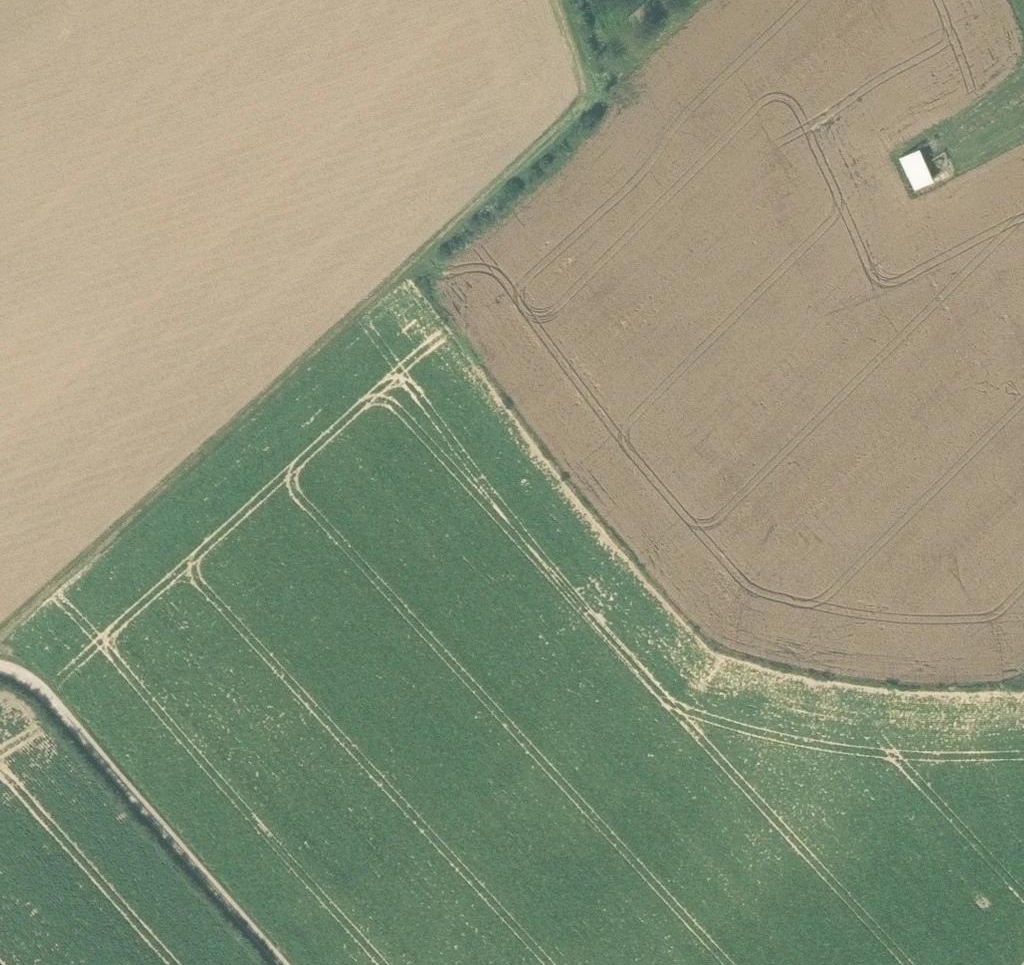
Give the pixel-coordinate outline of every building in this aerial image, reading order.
[(903,155),(918,188),(938,179),(923,146),(903,155)]
